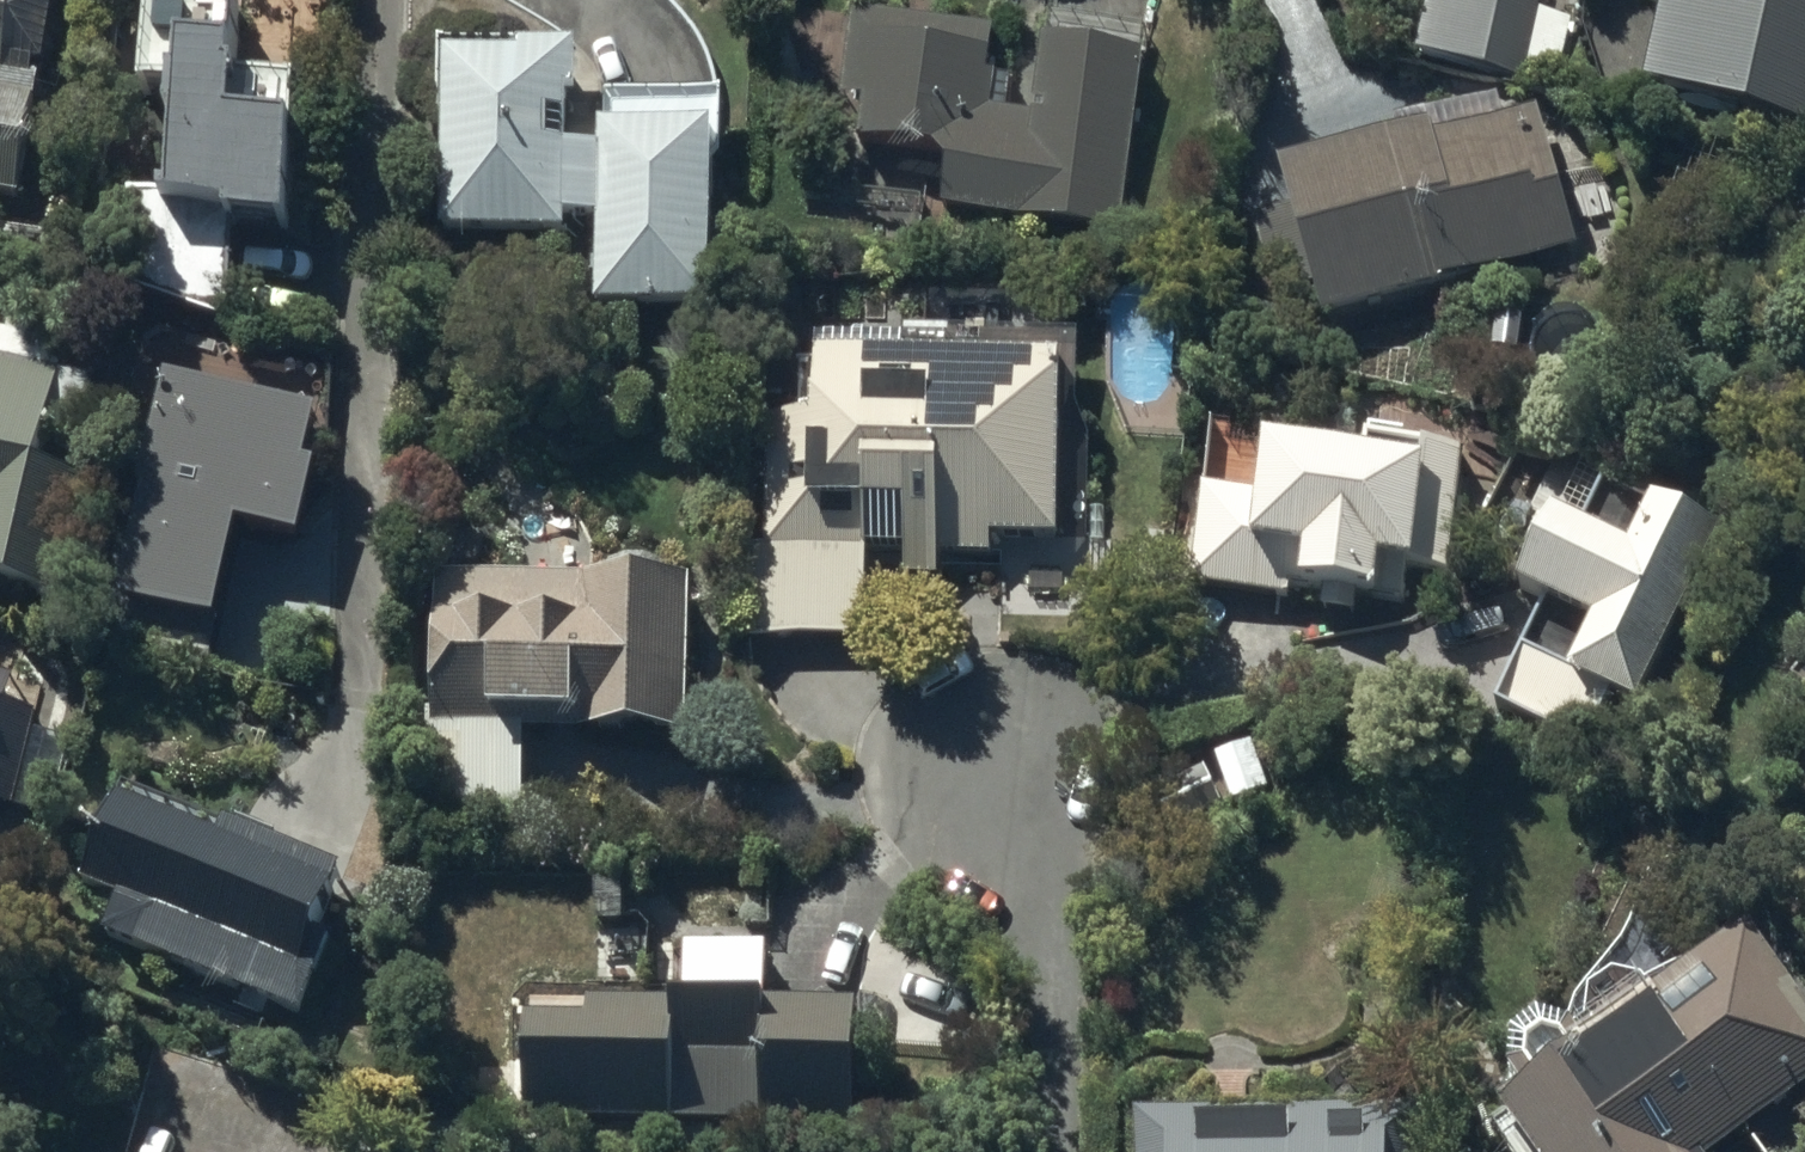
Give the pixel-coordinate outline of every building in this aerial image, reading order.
[(23,195),(41,86),(44,86),(58,0),(0,0),(0,191),(23,195)] [(1416,55),(1522,80),(1540,0),(1428,0),(1416,55)] [(1645,88),(1804,125),(1804,0),(1665,0),(1645,88)] [(241,13),(149,8),(143,96),(176,95),(175,111),(173,110),(172,132),(178,132),(174,203),(167,203),(166,215),(232,219),(231,227),(290,231),(300,88),(237,88),(241,13)] [(995,27),(850,11),(839,100),(862,103),(857,143),(936,153),(947,168),(943,210),(1124,231),(1148,30),(1045,18),(1034,118),(1014,116),(1019,77),(990,73),(995,27)] [(529,41),(441,41),(441,73),(444,73),(444,234),(564,234),(564,218),(598,218),(598,309),(715,309),(715,163),(725,162),(726,94),(606,93),(606,129),(601,129),(601,149),(567,150),(567,98),(576,98),(576,53),(529,53),(529,41)] [(1282,171),(1326,322),(1582,248),(1541,106),(1503,117),(1498,99),(1397,128),(1400,137),(1282,171)] [(54,598),(86,478),(43,467),(53,428),(78,435),(94,377),(65,369),(74,334),(2,315),(0,322),(0,583),(54,598)] [(817,346),(817,421),(767,421),(767,547),(750,547),(750,639),(873,638),(873,555),(903,555),(903,582),(940,582),(940,558),(1078,558),(1078,346),(817,346)] [(145,496),(116,602),(217,627),(240,531),(300,546),(330,424),(166,384),(139,494),(145,496)] [(1423,571),(1430,450),(1371,444),(1371,461),(1269,446),(1261,498),(1204,489),(1190,587),(1282,600),(1281,608),(1383,614),(1385,568),(1423,571)] [(1498,707),(1592,748),(1614,699),(1620,702),(1647,713),(1725,536),(1606,483),(1584,533),(1552,519),(1519,595),(1543,605),(1498,707)] [(608,577),(432,576),(432,719),(422,719),(422,815),(525,816),(525,732),(688,733),(689,582),(664,582),(665,566),(609,565),(608,577)] [(16,814),(40,715),(9,708),(15,680),(0,676),(0,810),(16,814)] [(1225,805),(1206,767),(1149,795),(1168,833),(1225,805)] [(120,798),(81,886),(119,903),(105,935),(302,1020),(334,946),(318,939),(344,881),(221,828),(216,839),(120,798)] [(1501,1111),(1530,1151),(1717,1151),(1804,1089),(1804,992),(1757,926),(1693,972),(1685,961),(1651,985),(1649,984),(1646,983),(1644,982),(1641,981),(1639,980),(1636,980),(1634,980),(1631,979),(1628,979),(1626,980),(1623,980),(1620,981),(1618,981),(1615,982),(1613,983),(1611,984),(1608,986),(1606,987),(1604,989),(1602,991),(1600,993),(1598,995),(1597,997),(1595,999),(1594,1001),(1593,1004),(1592,1006),(1591,1008),(1590,1011),(1590,1014),(1589,1016),(1589,1019),(1589,1022),(1589,1024),(1589,1027),(1577,1038),(1574,1036),(1572,1035),(1569,1034),(1565,1032),(1562,1032),(1559,1031),(1556,1031),(1552,1031),(1549,1031),(1546,1032),(1542,1033),(1539,1034),(1536,1035),(1533,1037),(1531,1038),(1528,1040),(1525,1043),(1523,1045),(1521,1048),(1519,1050),(1518,1053),(1516,1056),(1515,1059),(1514,1063),(1514,1066),(1513,1069),(1513,1073),(1514,1076),(1514,1079),(1515,1082),(1516,1085),(1517,1089),(1518,1092),(1520,1094),(1522,1097),(1501,1111)] [(527,1023),(525,1122),(860,1127),(862,1010),(769,1009),(770,949),(683,948),(682,1007),(589,1005),(589,1024),(527,1023)] [(1136,1116),(1137,1151),(1431,1151),(1431,1114),(1136,1116)]
